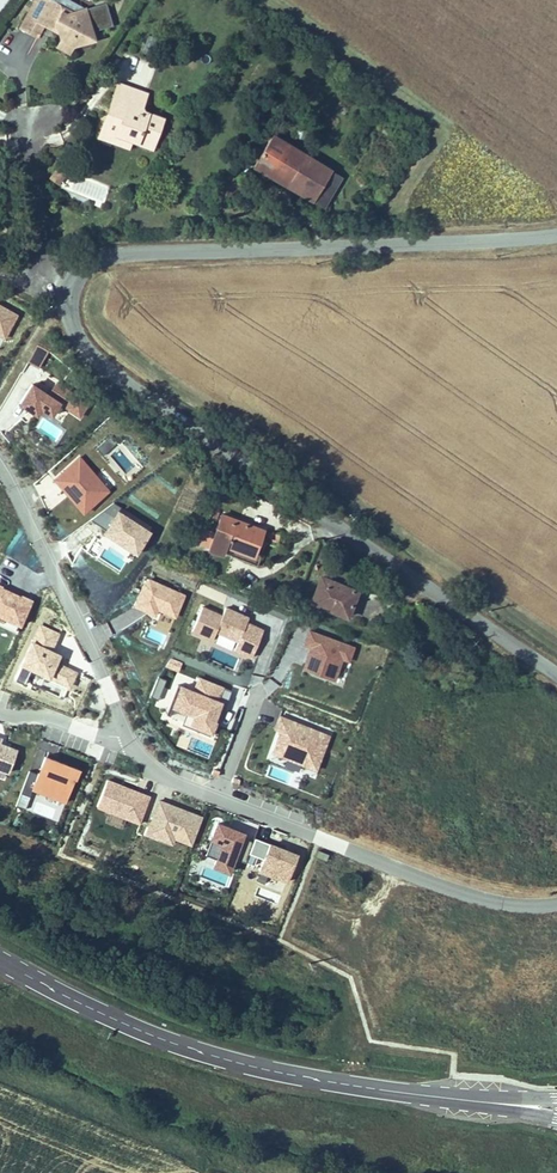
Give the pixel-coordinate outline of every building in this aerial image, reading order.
[(86,6),(84,6),(70,10),(50,0),(33,0),(18,28),(38,38),(44,27),(57,33),(58,39),(54,47),(69,55),(75,45),(95,40),(93,32),(86,7),(86,6)] [(70,10),(84,6),(72,0),(50,0),(70,10)] [(107,2),(86,7),(93,32),(113,26),(107,2)] [(152,151),(164,118),(144,110),(142,106),(136,107),(130,105),(136,88),(116,81),(95,138),(128,149),(130,143),(152,151)] [(136,107),(142,106),(147,92),(136,88),(130,105),(136,107)] [(332,169),(272,132),(251,166),(311,203),(312,201),(331,170),(332,169)] [(48,177),(57,184),(67,171),(58,164),(48,177)] [(331,170),(312,201),(323,207),(342,177),(331,170)] [(0,303),(0,348),(1,348),(21,316),(0,303)] [(51,352),(40,346),(30,362),(42,368),(51,352)] [(81,418),(90,405),(58,384),(50,396),(34,385),(21,404),(32,412),(33,410),(39,413),(42,409),(53,416),(61,404),(81,418)] [(109,489),(80,456),(55,478),(84,512),(109,489)] [(111,523),(107,529),(139,550),(151,531),(120,511),(122,507),(115,502),(98,515),(111,523)] [(151,531),(154,527),(122,507),(120,511),(151,531)] [(263,529),(220,512),(205,550),(220,556),(223,547),(252,558),(263,529)] [(111,523),(98,515),(92,519),(107,529),(111,523)] [(359,590),(319,574),(307,602),(347,619),(359,590)] [(157,609),(175,617),(185,595),(150,579),(144,583),(134,606),(155,615),(157,609)] [(16,633),(31,600),(21,595),(21,596),(2,588),(2,586),(0,585),(0,625),(16,633)] [(233,650),(251,658),(263,631),(246,624),(248,619),(225,609),(222,617),(202,608),(191,631),(212,641),(216,632),(237,642),(233,650)] [(352,649),(308,633),(303,646),(310,648),(303,668),(333,679),(341,660),(347,662),(352,649)] [(153,687),(161,690),(166,681),(158,677),(153,687)] [(236,711),(243,694),(245,694),(246,692),(214,679),(209,691),(194,685),(190,694),(192,694),(188,706),(201,711),(209,714),(205,723),(214,727),(214,729),(222,732),(222,734),(224,735),(229,723),(230,722),(228,721),(233,710),(236,711)] [(188,706),(192,694),(190,694),(194,685),(193,685),(181,714),(185,715),(188,706)] [(149,697),(157,700),(161,690),(153,687),(149,697)] [(233,724),(245,694),(243,694),(236,711),(233,710),(228,721),(230,722),(229,723),(233,724)] [(196,724),(222,734),(222,732),(214,729),(214,727),(205,723),(209,714),(201,711),(196,724)] [(295,726),(296,724),(278,717),(273,729),(279,732),(271,752),(285,758),(288,750),(304,756),(300,764),(314,770),(327,737),(302,727),(301,729),(295,726)] [(0,738),(0,770),(9,773),(18,750),(1,743),(2,739),(0,738)] [(285,758),(300,764),(304,756),(288,750),(285,758)] [(37,774),(29,771),(20,793),(29,796),(33,788),(57,797),(56,798),(65,802),(74,779),(76,780),(80,769),(44,756),(40,766),(43,767),(40,773),(38,772),(37,774)] [(96,806),(139,823),(150,797),(107,780),(96,806)] [(15,805),(24,808),(29,796),(20,793),(15,805)] [(191,844),(202,817),(183,810),(182,812),(179,811),(180,809),(158,800),(146,830),(157,834),(160,826),(175,832),(174,834),(173,837),(191,844)] [(244,862),(248,853),(252,841),(241,837),(242,834),(229,829),(230,828),(217,823),(211,839),(222,843),(216,858),(213,865),(228,871),(233,858),(244,862)] [(175,832),(160,826),(157,834),(172,840),(173,837),(174,834),(175,832)] [(286,881),(296,854),(254,837),(252,841),(248,853),(263,859),(258,870),(264,873),(273,873),(280,879),(286,881)] [(216,858),(222,843),(211,839),(205,854),(216,858)] [(326,862),(329,854),(318,850),(315,858),(326,862)]
